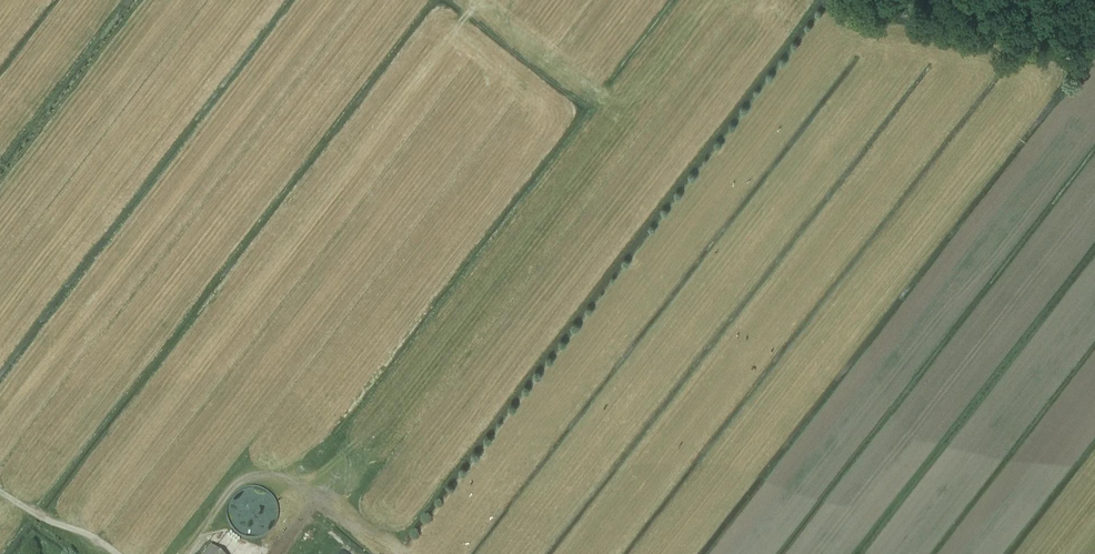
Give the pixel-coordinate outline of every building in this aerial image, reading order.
[(277,534),(278,491),(238,491),(237,533),(277,534)]
